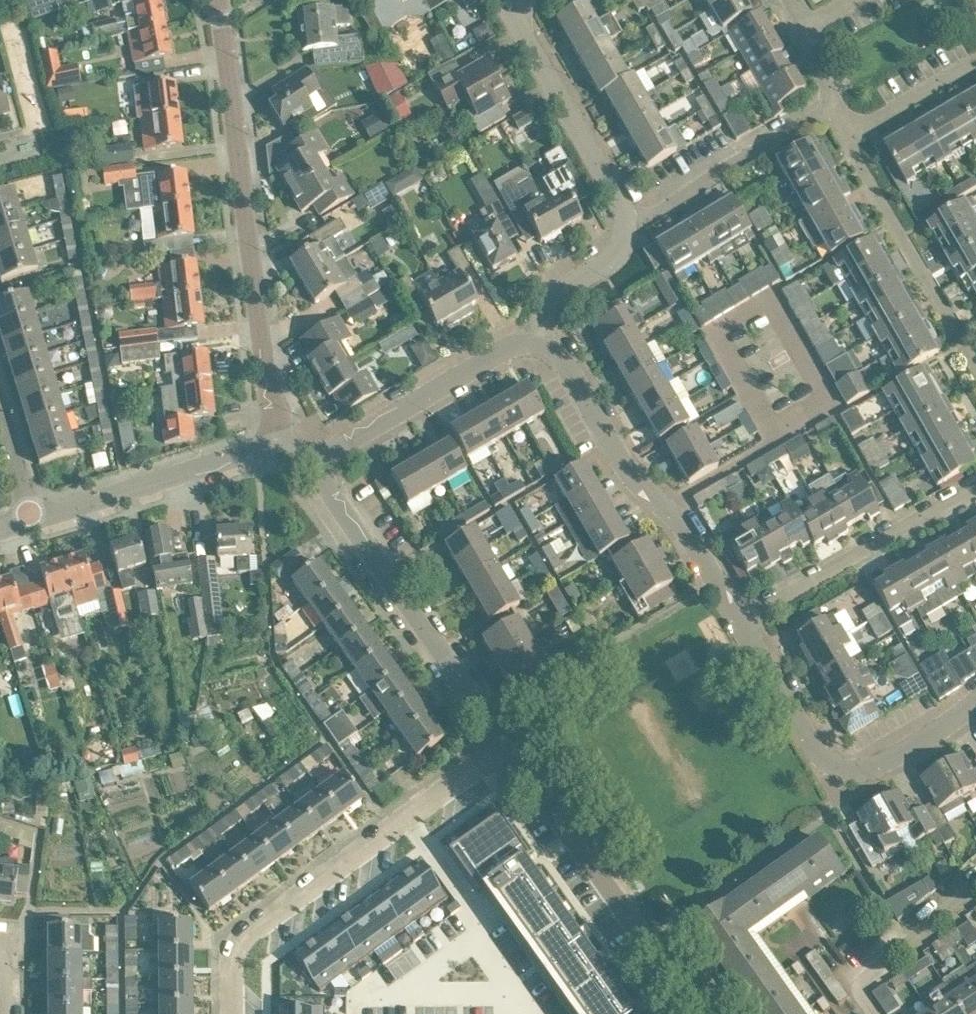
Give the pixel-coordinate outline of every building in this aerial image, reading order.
[(32,21),(72,8),(69,0),(25,0),(32,21)] [(112,8),(109,0),(98,0),(89,3),(92,14),(112,8)] [(164,25),(159,0),(127,0),(122,1),(128,32),(164,25)] [(397,0),(379,0),(369,6),(384,31),(406,17),(397,0)] [(458,14),(477,2),(476,0),(449,0),(458,14)] [(633,1),(639,11),(646,7),(642,1),(642,0),(635,0),(633,1)] [(646,7),(648,11),(656,7),(651,0),(644,0),(642,1),(646,7)] [(711,11),(729,0),(705,0),(711,11)] [(711,11),(722,30),(751,13),(743,0),(729,0),(711,11)] [(596,23),(585,3),(556,20),(567,39),(596,23)] [(314,51),(314,67),(365,64),(361,35),(336,38),(335,27),(350,26),(348,7),(298,13),(302,52),(314,51)] [(728,34),(740,53),(771,34),(760,15),(728,34)] [(95,39),(118,33),(115,19),(91,25),(95,39)] [(674,32),(668,22),(661,27),(667,37),(674,32)] [(596,23),(567,39),(578,58),(607,41),(596,23)] [(135,64),(151,60),(171,57),(164,25),(128,32),(135,64)] [(659,36),(653,26),(646,30),(652,40),(659,36)] [(674,32),(667,37),(673,47),(680,42),(674,32)] [(782,53),(771,34),(740,53),(750,71),(782,53)] [(659,36),(652,40),(658,51),(665,46),(659,36)] [(607,41),(578,58),(589,77),(618,60),(607,41)] [(704,62),(698,51),(687,57),(693,68),(704,62)] [(49,53),(40,55),(43,71),(47,89),(81,83),(77,64),(61,68),(52,69),(49,53)] [(793,71),(782,53),(750,71),(761,90),(793,71)] [(687,70),(682,59),(674,64),(680,74),(687,70)] [(618,60),(589,77),(600,96),(604,93),(628,78),(618,60)] [(456,64),(438,74),(429,79),(447,110),(466,99),(467,100),(470,98),(469,97),(494,82),(483,62),(461,74),(456,64)] [(397,65),(365,68),(379,100),(407,85),(397,65)] [(283,128),(313,109),(306,99),(320,91),(306,69),(272,90),(278,100),(269,105),(283,128)] [(687,70),(680,74),(686,84),(693,80),(687,70)] [(804,91),(793,71),(761,90),(773,109),(770,111),(774,118),(787,111),(783,103),(804,91)] [(615,111),(643,95),(632,76),(628,78),(604,93),(615,111)] [(709,96),(720,89),(714,79),(703,85),(709,96)] [(0,80),(0,119),(10,117),(0,80)] [(497,80),(494,82),(469,97),(470,98),(476,109),(466,114),(478,134),(506,118),(499,106),(509,101),(497,80)] [(139,104),(141,119),(178,115),(174,83),(149,86),(151,103),(139,104)] [(73,89),(57,92),(59,104),(75,102),(73,89)] [(720,89),(709,96),(716,106),(726,100),(720,89)] [(957,96),(975,128),(975,93),(969,97),(965,91),(957,96)] [(373,104),(371,92),(357,95),(359,106),(373,104)] [(399,95),(385,102),(397,124),(411,116),(399,95)] [(643,95),(615,111),(625,130),(654,114),(643,95)] [(702,111),(709,107),(703,96),(696,101),(702,111)] [(975,144),(975,128),(957,96),(949,101),(953,107),(943,113),(960,143),(971,137),(975,144)] [(708,121),(715,117),(709,107),(702,111),(708,121)] [(86,109),(64,112),(65,123),(88,120),(86,109)] [(723,117),(736,140),(750,132),(737,109),(723,117)] [(527,112),(512,120),(518,132),(533,123),(527,112)] [(928,113),(920,118),(946,162),(954,157),(950,150),(960,143),(943,113),(932,119),(928,113)] [(636,149),(665,132),(654,114),(625,130),(636,149)] [(181,146),(178,115),(141,119),(143,136),(144,151),(181,146)] [(916,129),(904,136),(922,166),(926,172),(937,165),(938,166),(946,162),(920,118),(912,123),(916,129)] [(61,129),(64,151),(83,148),(79,126),(61,129)] [(676,151),(665,132),(636,149),(647,168),(676,151)] [(277,171),(289,192),(325,171),(317,157),(326,152),(316,134),(283,153),(289,164),(277,171)] [(913,172),(922,166),(904,136),(895,141),(891,135),(883,140),(908,184),(917,179),(913,172)] [(776,160),(786,178),(787,180),(829,156),(822,144),(818,147),(813,139),(776,160)] [(98,149),(100,165),(133,161),(131,144),(115,147),(115,144),(109,144),(109,147),(98,149)] [(546,156),(554,169),(533,181),(543,200),(561,231),(582,219),(571,200),(579,195),(575,189),(580,186),(581,187),(582,187),(560,148),(546,156)] [(787,180),(798,198),(835,177),(831,170),(835,167),(829,156),(787,180)] [(105,186),(135,182),(134,166),(103,170),(105,186)] [(395,192),(420,182),(415,170),(390,180),(395,192)] [(332,184),(325,171),(289,192),(302,212),(314,205),(320,216),(353,196),(342,178),(332,184)] [(77,172),(71,173),(77,210),(91,207),(86,172),(77,173),(77,172)] [(151,209),(188,204),(185,173),(160,176),(162,193),(150,194),(151,209)] [(47,185),(50,201),(66,198),(62,176),(53,178),(54,184),(47,185)] [(809,217),(840,199),(850,193),(843,182),(839,184),(835,177),(798,198),(790,202),(793,209),(802,205),(809,217)] [(960,186),(965,194),(975,187),(975,178),(975,177),(960,186)] [(561,231),(543,200),(533,181),(513,193),(510,187),(499,193),(517,224),(526,218),(540,243),(561,231)] [(360,195),(367,206),(367,207),(388,194),(381,183),(360,195)] [(960,186),(942,197),(946,205),(965,194),(960,186)] [(753,189),(738,197),(743,206),(758,197),(753,189)] [(19,211),(13,190),(0,194),(0,216),(19,211)] [(494,193),(481,201),(486,209),(498,202),(494,193)] [(722,205),(713,211),(731,242),(739,237),(747,241),(754,237),(727,194),(719,199),(722,205)] [(946,205),(942,197),(927,206),(931,214),(946,205)] [(70,218),(66,198),(50,201),(42,203),(49,212),(59,214),(61,220),(70,218)] [(799,223),(809,242),(857,214),(852,206),(846,210),(840,199),(809,217),(799,223)] [(947,240),(975,223),(975,206),(972,199),(941,217),(924,227),(925,228),(929,225),(940,244),(947,240)] [(474,237),(482,253),(492,270),(515,257),(503,237),(515,231),(498,202),(486,209),(480,212),(489,229),(474,237)] [(188,204),(151,209),(140,210),(145,255),(160,253),(180,251),(178,238),(192,236),(188,204)] [(731,242),(713,211),(709,205),(690,216),(717,261),(723,256),(719,249),(731,242)] [(753,224),(769,215),(764,207),(749,216),(753,224)] [(19,211),(0,216),(0,238),(25,230),(19,211)] [(850,244),(868,234),(857,214),(809,242),(812,247),(814,248),(815,249),(824,243),(831,255),(850,244)] [(769,215),(753,224),(758,232),(773,223),(769,215)] [(694,264),(706,257),(710,264),(717,261),(690,216),(682,221),(686,227),(675,233),(694,264)] [(61,220),(65,240),(74,238),(70,218),(61,220)] [(325,228),(308,238),(294,247),(300,257),(290,263),(302,283),(345,257),(333,237),(346,230),(340,219),(325,228)] [(947,240),(953,250),(946,254),(951,262),(975,247),(975,223),(947,240)] [(694,264),(675,233),(671,227),(652,239),(680,285),(688,280),(683,271),(694,264)] [(25,230),(0,238),(0,260),(31,250),(25,230)] [(845,280),(888,256),(877,237),(833,262),(838,270),(839,270),(845,280)] [(78,259),(74,238),(65,240),(70,265),(76,264),(75,260),(78,259)] [(775,261),(790,252),(785,244),(770,254),(775,261)] [(962,281),(975,273),(975,247),(951,262),(962,281)] [(473,273),(463,256),(458,248),(447,254),(458,272),(451,277),(449,272),(444,271),(438,275),(437,280),(439,284),(460,320),(474,312),(471,307),(478,302),(463,279),(473,273)] [(31,250),(0,260),(0,279),(1,282),(37,271),(31,250)] [(775,261),(783,274),(787,271),(788,267),(792,265),(791,262),(795,260),(790,252),(775,261)] [(850,291),(854,299),(898,274),(888,256),(845,280),(851,291),(850,291)] [(345,257),(302,283),(315,304),(332,294),(338,289),(344,299),(363,287),(345,257)] [(162,299),(199,294),(195,262),(157,267),(159,284),(130,286),(132,302),(162,299)] [(750,274),(761,292),(780,280),(771,265),(764,270),(762,266),(750,274)] [(962,281),(969,293),(975,289),(975,291),(975,273),(962,281)] [(761,292),(750,274),(738,281),(739,284),(733,288),(742,303),(761,292)] [(866,318),(867,317),(909,293),(898,274),(854,299),(859,308),(861,308),(866,318)] [(73,279),(77,301),(85,299),(81,277),(73,279)] [(409,277),(398,283),(414,311),(415,312),(424,306),(436,327),(443,323),(446,328),(460,320),(439,284),(420,295),(409,277)] [(374,281),(363,287),(369,297),(380,291),(374,281)] [(797,283),(782,291),(793,311),(811,300),(804,287),(800,289),(797,283)] [(379,305),(396,298),(391,287),(374,295),(379,305)] [(725,289),(713,296),(723,314),(742,303),(733,288),(727,292),(725,289)] [(10,298),(0,301),(0,324),(34,314),(27,293),(10,298)] [(871,329),(876,337),(920,312),(909,293),(867,317),(873,328),(871,329)] [(203,326),(199,294),(162,299),(166,331),(203,326)] [(700,304),(702,307),(693,313),(701,327),(723,314),(713,296),(700,304)] [(89,320),(85,299),(77,301),(80,321),(89,320)] [(818,320),(814,314),(818,312),(811,300),(793,311),(803,329),(818,320)] [(604,346),(633,329),(644,323),(638,313),(627,319),(617,302),(605,309),(609,316),(593,326),(604,346)] [(101,306),(97,311),(98,317),(103,321),(109,321),(113,315),(112,310),(107,305),(101,306)] [(685,309),(679,313),(677,314),(683,325),(692,320),(685,309)] [(882,344),(888,355),(924,334),(919,324),(925,320),(920,312),(876,337),(880,345),(882,344)] [(34,314),(0,324),(0,334),(3,345),(40,334),(34,314)] [(338,319),(321,329),(304,339),(315,357),(308,361),(318,379),(349,361),(339,344),(349,338),(338,319)] [(80,321),(84,342),(93,340),(89,320),(80,321)] [(681,340),(691,333),(697,330),(692,320),(683,325),(684,327),(676,332),(681,340)] [(803,329),(814,348),(832,337),(825,325),(822,327),(818,320),(803,329)] [(411,327),(389,339),(395,349),(417,337),(411,327)] [(644,348),(633,329),(604,346),(615,365),(644,348)] [(885,373),(894,368),(898,375),(942,350),(931,330),(924,334),(888,355),(888,356),(879,361),(885,373)] [(126,348),(158,344),(156,331),(124,335),(126,348)] [(40,334),(3,345),(9,365),(46,354),(40,334)] [(825,366),(840,358),(836,351),(839,349),(832,337),(814,348),(825,366)] [(97,361),(93,340),(84,342),(88,362),(97,361)] [(416,349),(424,364),(436,358),(428,343),(416,349)] [(159,357),(159,350),(158,344),(126,348),(120,349),(122,361),(159,357)] [(714,358),(707,347),(699,351),(706,362),(714,358)] [(626,384),(655,366),(644,348),(615,365),(626,384)] [(171,373),(173,388),(210,383),(206,352),(186,354),(181,355),(164,357),(166,374),(171,373)] [(52,373),(46,354),(9,365),(15,384),(52,373)] [(706,362),(717,381),(725,376),(714,358),(706,362)] [(825,366),(836,385),(854,375),(847,363),(843,364),(840,358),(825,366)] [(88,362),(92,383),(101,381),(97,361),(88,362)] [(359,378),(349,361),(318,379),(329,397),(336,393),(347,411),(377,393),(365,374),(359,378)] [(637,402),(666,385),(655,366),(626,384),(637,402)] [(882,392),(888,401),(893,412),(937,386),(926,367),(882,392)] [(52,373),(15,384),(21,404),(58,393),(52,373)] [(836,385),(847,405),(862,396),(871,391),(869,387),(863,390),(854,375),(836,385)] [(731,387),(725,376),(717,381),(723,392),(731,387)] [(105,403),(101,381),(92,383),(96,405),(105,403)] [(214,415),(210,383),(173,388),(161,389),(165,420),(162,420),(165,443),(194,440),(192,418),(214,415)] [(527,385),(507,396),(524,425),(543,414),(527,385)] [(677,404),(666,385),(637,402),(648,421),(677,404)] [(937,386),(893,412),(894,413),(895,412),(901,422),(900,423),(904,430),(948,405),(937,386)] [(64,413),(58,393),(21,404),(27,424),(64,413)] [(505,436),(524,425),(507,396),(488,407),(505,436)] [(100,419),(101,425),(109,423),(105,403),(96,405),(85,407),(88,422),(100,419)] [(751,422),(745,411),(740,403),(712,419),(719,430),(739,419),(743,426),(751,422)] [(659,441),(676,431),(688,424),(677,404),(648,421),(659,441)] [(948,405),(904,430),(909,440),(911,439),(916,448),(953,427),(959,424),(948,405)] [(488,407),(469,418),(486,447),(505,436),(488,407)] [(840,417),(850,434),(851,436),(866,427),(855,408),(840,417)] [(70,433),(64,413),(27,424),(33,444),(70,433)] [(838,426),(834,420),(832,417),(815,428),(820,437),(838,426)] [(486,447),(469,418),(450,430),(455,438),(449,442),(453,448),(458,444),(467,459),(486,447)] [(751,422),(743,426),(749,437),(757,433),(751,422)] [(95,433),(102,432),(104,444),(112,442),(109,423),(101,425),(93,426),(95,433)] [(132,423),(118,425),(121,441),(123,449),(136,447),(132,423)] [(959,438),(953,427),(916,448),(923,460),(921,461),(925,468),(969,442),(965,434),(959,438)] [(695,428),(683,435),(666,445),(677,465),(706,448),(695,428)] [(70,433),(33,444),(39,465),(76,454),(70,433)] [(783,446),(789,455),(788,455),(796,468),(812,459),(805,445),(800,436),(783,446)] [(878,447),(877,445),(873,438),(857,447),(862,455),(878,447)] [(878,447),(862,455),(873,474),(890,464),(886,456),(890,453),(883,441),(877,445),(878,447)] [(466,471),(453,448),(449,442),(430,453),(447,482),(466,471)] [(969,442),(925,468),(930,477),(931,476),(937,487),(975,465),(968,454),(974,450),(969,442)] [(789,455),(783,446),(762,458),(767,467),(788,455),(789,455)] [(718,467),(708,450),(706,448),(677,465),(688,484),(718,467)] [(428,493),(447,482),(430,453),(411,464),(428,493)] [(552,474),(564,467),(558,458),(547,464),(552,474)] [(767,467),(762,458),(746,467),(752,476),(767,467)] [(583,463),(582,464),(554,480),(565,500),(595,483),(583,463)] [(408,505),(428,493),(411,464),(387,478),(388,479),(392,477),(395,482),(391,485),(392,486),(395,484),(408,505)] [(552,474),(547,464),(536,471),(541,480),(552,474)] [(851,489),(840,495),(856,522),(867,516),(870,521),(880,515),(856,474),(846,480),(851,489)] [(732,476),(721,482),(727,491),(737,485),(732,476)] [(808,488),(814,498),(838,539),(848,533),(845,528),(856,522),(840,495),(829,476),(808,488)] [(883,491),(898,483),(893,476),(879,484),(883,491)] [(514,495),(525,489),(520,480),(509,487),(514,495)] [(727,491),(721,482),(711,488),(716,497),(727,491)] [(595,483),(565,500),(576,519),(606,502),(595,483)] [(909,503),(899,485),(898,483),(883,491),(894,511),(909,503)] [(514,495),(509,487),(490,498),(495,507),(514,495)] [(838,539),(814,498),(804,504),(802,499),(790,506),(811,543),(814,546),(825,540),(828,545),(838,539)] [(484,501),(465,513),(470,522),(489,510),(484,501)] [(588,538),(617,521),(606,502),(576,519),(588,538)] [(768,513),(773,522),(789,549),(799,543),(802,548),(811,543),(790,506),(787,502),(768,513)] [(504,530),(518,522),(509,507),(495,515),(504,530)] [(526,523),(534,518),(528,507),(519,512),(526,523)] [(465,513),(446,524),(451,532),(470,522),(465,513)] [(754,515),(744,521),(770,567),(779,562),(783,564),(792,559),(792,555),(789,549),(773,522),(768,513),(756,520),(754,515)] [(440,527),(435,530),(440,539),(451,532),(446,524),(441,515),(436,519),(440,527)] [(534,518),(526,523),(532,534),(541,529),(534,518)] [(632,538),(628,531),(627,530),(623,532),(617,521),(588,538),(599,557),(606,553),(632,538)] [(770,567),(744,521),(720,535),(728,550),(731,548),(749,579),(754,582),(762,577),(762,572),(770,567)] [(974,521),(965,526),(968,531),(957,538),(972,565),(975,562),(975,523),(974,521)] [(527,537),(518,522),(504,530),(507,535),(512,532),(519,542),(527,537)] [(474,527),(445,545),(456,564),(486,547),(474,527)] [(146,533),(154,575),(156,591),(192,584),(187,555),(174,558),(169,528),(146,533)] [(236,530),(217,531),(218,551),(219,559),(237,558),(238,572),(250,572),(262,571),(261,557),(251,557),(250,557),(250,549),(248,529),(246,529),(236,530)] [(957,538),(951,529),(940,536),(942,539),(933,545),(963,595),(975,587),(975,571),(972,565),(957,538)] [(146,565),(143,558),(137,538),(109,547),(123,591),(136,587),(131,570),(146,565)] [(664,550),(655,556),(647,541),(637,547),(632,538),(606,553),(623,582),(624,583),(669,557),(664,550)] [(548,561),(556,556),(556,554),(559,552),(553,543),(541,550),(548,561)] [(926,555),(915,562),(942,607),(963,595),(933,545),(923,550),(926,555)] [(486,547),(456,564),(467,583),(497,566),(486,547)] [(295,550),(270,567),(279,579),(303,561),(295,550)] [(535,570),(543,565),(537,554),(529,559),(532,564),(525,568),(528,573),(534,569),(535,570)] [(59,563),(75,603),(77,608),(99,601),(94,590),(106,586),(99,565),(88,568),(84,555),(59,563)] [(548,561),(554,572),(563,566),(556,556),(548,561)] [(619,584),(627,600),(637,617),(677,594),(660,565),(670,559),(669,557),(624,583),(623,582),(619,584)] [(213,559),(199,561),(199,562),(200,573),(215,571),(213,559)] [(921,619),(942,607),(915,562),(904,568),(901,563),(892,569),(916,610),(921,619)] [(39,607),(50,603),(52,606),(56,609),(75,603),(59,563),(40,569),(44,582),(32,586),(39,607)] [(292,581),(308,604),(335,585),(319,563),(292,581)] [(543,565),(535,570),(541,581),(550,576),(543,565)] [(478,602),(508,585),(497,566),(467,583),(478,602)] [(892,569),(883,574),(878,571),(870,576),(870,581),(899,629),(912,622),(907,615),(916,610),(892,569)] [(14,663),(27,659),(13,615),(22,612),(33,608),(27,588),(15,591),(11,578),(0,581),(0,620),(14,663)] [(508,585),(478,602),(489,621),(485,623),(491,633),(517,618),(511,609),(519,605),(519,603),(528,598),(517,580),(508,585)] [(216,585),(201,586),(203,605),(205,623),(207,638),(217,637),(222,637),(216,585)] [(350,607),(335,585),(308,604),(324,626),(350,607)] [(126,620),(121,591),(106,594),(113,630),(117,630),(119,643),(131,641),(126,620)] [(156,591),(137,594),(141,617),(141,618),(143,618),(144,627),(160,625),(158,615),(161,615),(156,591)] [(576,591),(568,596),(572,602),(580,597),(576,591)] [(565,600),(555,606),(562,617),(571,611),(568,607),(565,600)] [(201,601),(191,602),(193,619),(203,618),(201,601)] [(877,604),(867,609),(860,613),(863,619),(857,622),(856,620),(846,626),(849,632),(867,623),(883,614),(877,604)] [(280,623),(294,613),(288,605),(274,615),(280,623)] [(366,629),(350,607),(324,626),(339,648),(366,629)] [(883,614),(867,623),(877,639),(892,630),(889,625),(883,614)] [(573,615),(565,620),(574,634),(582,630),(573,615)] [(798,650),(803,660),(845,636),(839,627),(832,615),(823,620),(796,636),(803,647),(798,650)] [(59,629),(55,616),(41,620),(45,633),(59,629)] [(517,618),(491,633),(482,639),(494,659),(484,664),(485,666),(530,641),(517,618)] [(591,618),(582,623),(586,629),(595,624),(591,618)] [(268,632),(267,619),(256,620),(253,622),(254,633),(268,632)] [(339,648),(355,669),(381,651),(366,629),(339,648)] [(966,641),(971,649),(975,657),(975,635),(966,641)] [(275,653),(286,652),(286,636),(274,637),(275,651),(275,653)] [(821,678),(848,662),(841,651),(850,646),(845,636),(803,660),(809,670),(814,667),(821,678)] [(489,673),(499,668),(513,692),(553,668),(547,658),(542,661),(530,641),(485,666),(489,673)] [(892,650),(898,660),(907,655),(901,645),(892,650)] [(381,651),(355,669),(370,691),(397,673),(381,651)] [(918,674),(913,666),(907,655),(898,660),(888,666),(895,677),(908,680),(918,674)] [(948,666),(959,684),(969,678),(957,657),(947,663),(949,666),(948,666)] [(286,674),(292,682),(302,674),(292,660),(282,667),(286,674)] [(51,690),(63,686),(55,661),(43,665),(51,690)] [(827,701),(869,677),(863,668),(854,674),(848,662),(821,678),(827,689),(822,692),(827,701)] [(961,687),(959,684),(948,666),(938,673),(950,693),(961,687)] [(386,713),(412,694),(397,673),(370,691),(386,713)] [(840,722),(847,736),(880,717),(865,692),(874,687),(869,677),(827,701),(833,710),(831,716),(834,721),(840,722)] [(308,683),(298,690),(307,703),(317,696),(308,683)] [(427,716),(412,694),(386,713),(401,735),(427,716)] [(307,703),(316,716),(327,709),(317,696),(307,703)] [(198,706),(193,729),(213,723),(213,721),(223,718),(222,717),(224,716),(222,712),(219,713),(217,707),(213,708),(211,702),(198,706)] [(348,739),(357,733),(342,711),(323,725),(338,747),(348,739)] [(401,735),(406,741),(417,757),(443,739),(427,716),(401,735)] [(348,739),(338,747),(347,760),(358,753),(348,739)] [(334,754),(327,744),(310,757),(317,766),(334,754)] [(125,765),(139,761),(135,747),(121,751),(124,761),(125,765)] [(173,769),(185,765),(181,752),(169,756),(173,769)] [(943,767),(961,798),(975,789),(975,769),(973,771),(964,755),(943,767)] [(122,778),(145,772),(142,760),(139,761),(125,765),(124,761),(97,768),(100,777),(120,772),(122,778)] [(308,772),(301,763),(287,774),(294,783),(308,772)] [(379,786),(363,763),(355,769),(371,792),(379,786)] [(965,805),(961,798),(943,767),(922,779),(935,802),(924,808),(944,843),(945,844),(957,837),(945,816),(965,805)] [(74,788),(91,783),(87,773),(71,778),(74,788)] [(320,790),(339,816),(362,800),(342,774),(320,790)] [(68,783),(49,787),(51,797),(60,795),(60,794),(70,792),(68,783)] [(271,785),(257,795),(264,804),(276,796),(278,794),(271,785)] [(339,816),(320,790),(298,806),(318,832),(339,816)] [(917,842),(925,838),(931,834),(937,847),(944,843),(924,808),(921,802),(916,805),(915,804),(911,802),(907,805),(900,792),(879,804),(897,835),(901,842),(913,836),(917,842)] [(257,795),(244,804),(251,814),(264,804),(257,795)] [(860,845),(873,868),(884,861),(885,861),(906,849),(901,842),(897,835),(879,804),(858,816),(871,838),(860,845)] [(318,832),(298,806),(288,813),(283,806),(271,814),(277,821),(296,848),(318,832)] [(214,826),(221,836),(243,820),(236,810),(214,826)] [(448,852),(477,893),(487,886),(578,1013),(632,1013),(531,872),(529,874),(521,863),(523,861),(523,860),(528,857),(499,816),(448,852)] [(296,848),(277,821),(255,837),(274,864),(296,848)] [(7,824),(3,836),(5,836),(19,841),(22,829),(9,825),(7,824)] [(192,842),(199,852),(221,836),(214,826),(192,842)] [(274,864),(255,837),(233,853),(253,880),(274,864)] [(715,912),(718,917),(710,924),(706,919),(696,925),(759,1013),(801,1013),(746,935),(841,868),(821,840),(784,866),(787,870),(768,884),(765,880),(726,908),(724,906),(715,912)] [(192,842),(170,858),(177,868),(199,852),(192,842)] [(212,869),(231,895),(253,880),(233,853),(212,869)] [(422,863),(400,879),(426,915),(447,899),(422,863)] [(30,868),(17,867),(16,871),(0,869),(0,902),(14,904),(15,894),(27,895),(30,868)] [(189,885),(197,895),(209,912),(231,895),(212,869),(189,885)] [(400,879),(379,895),(405,930),(426,915),(400,879)] [(922,887),(914,892),(920,903),(927,897),(922,887)] [(379,895),(358,910),(384,946),(405,930),(379,895)] [(901,899),(890,906),(898,921),(909,912),(901,899)] [(456,902),(446,909),(451,916),(455,912),(461,909),(456,902)] [(358,910),(337,925),(363,961),(384,946),(358,910)] [(137,940),(136,916),(124,917),(125,940),(137,940)] [(970,922),(946,937),(952,946),(962,939),(968,948),(975,942),(975,932),(970,922)] [(191,923),(171,923),(158,923),(159,951),(191,950),(191,923)] [(337,925),(316,940),(342,976),(363,961),(337,925)] [(106,953),(118,953),(118,926),(105,926),(106,953)] [(48,927),(48,954),(80,954),(80,927),(48,927)] [(419,929),(409,936),(414,943),(414,942),(423,936),(419,929)] [(933,946),(938,955),(943,963),(956,954),(957,954),(955,951),(952,946),(946,937),(933,946)] [(316,940),(294,956),(320,992),(342,976),(316,940)] [(398,944),(388,951),(393,958),(402,951),(398,944)] [(957,954),(956,954),(965,967),(966,967),(974,962),(963,946),(955,951),(957,954)] [(159,977),(191,977),(191,950),(159,951),(159,977)] [(827,965),(816,950),(806,958),(816,973),(827,965)] [(137,968),(137,951),(125,951),(125,968),(137,968)] [(388,951),(378,958),(383,965),(393,958),(388,951)] [(106,953),(106,979),(118,979),(118,953),(106,953)] [(81,980),(80,954),(48,954),(48,981),(81,980)] [(792,967),(799,978),(806,973),(799,962),(792,967)] [(816,973),(821,979),(831,972),(827,965),(816,973)] [(367,967),(357,974),(362,980),(372,973),(367,967)] [(966,967),(965,967),(943,982),(945,984),(945,985),(964,1013),(975,1013),(975,983),(975,982),(966,967)] [(912,968),(904,973),(909,981),(910,981),(917,976),(912,968)] [(833,974),(831,972),(821,979),(825,986),(836,978),(833,974)] [(126,1004),(138,1004),(137,977),(125,977),(126,1004)] [(159,1004),(192,1004),(191,977),(159,977),(159,1004)] [(841,985),(836,978),(825,986),(830,992),(841,985)] [(107,1006),(118,1006),(118,979),(106,979),(107,1006)] [(91,980),(81,980),(48,981),(49,1007),(81,1007),(81,992),(92,992),(91,980)] [(845,991),(841,985),(830,992),(835,999),(845,991)] [(901,1007),(886,985),(873,994),(887,1013),(891,1013),(901,1007)] [(922,1000),(930,1012),(931,1013),(964,1013),(945,985),(922,1000)] [(334,989),(334,997),(346,997),(346,991),(346,989),(334,989)] [(845,991),(835,999),(839,1005),(850,998),(845,991)] [(817,1003),(824,1013),(831,1008),(824,998),(817,1003)] [(126,1004),(126,1013),(138,1013),(138,1004),(126,1004)] [(192,1004),(159,1004),(160,1013),(192,1013),(192,1004)] [(107,1013),(118,1013),(118,1006),(107,1006),(107,1013)]
